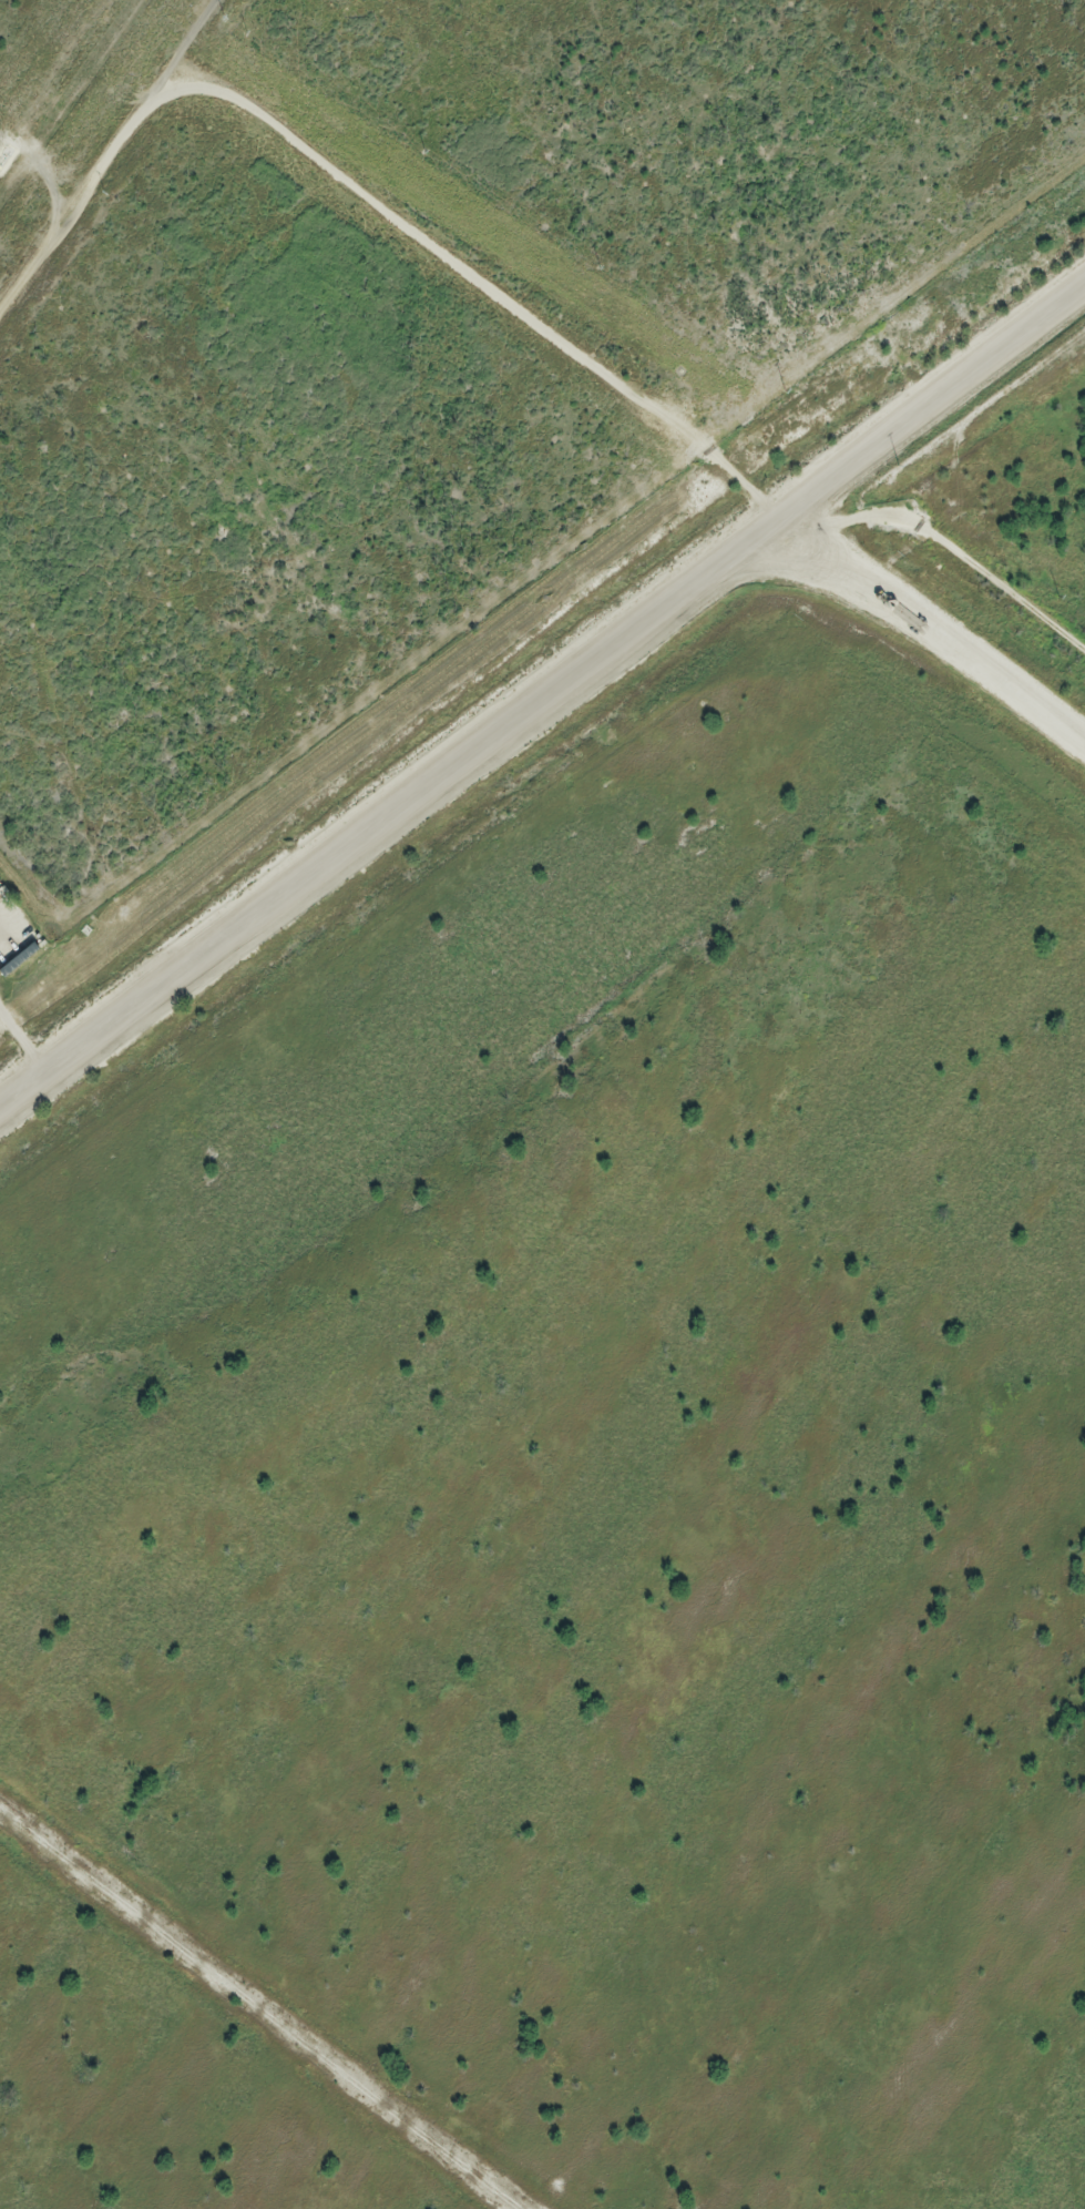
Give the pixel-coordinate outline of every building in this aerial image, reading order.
[(34,944),(0,971),(0,972),(5,978),(39,951),(34,944)]
